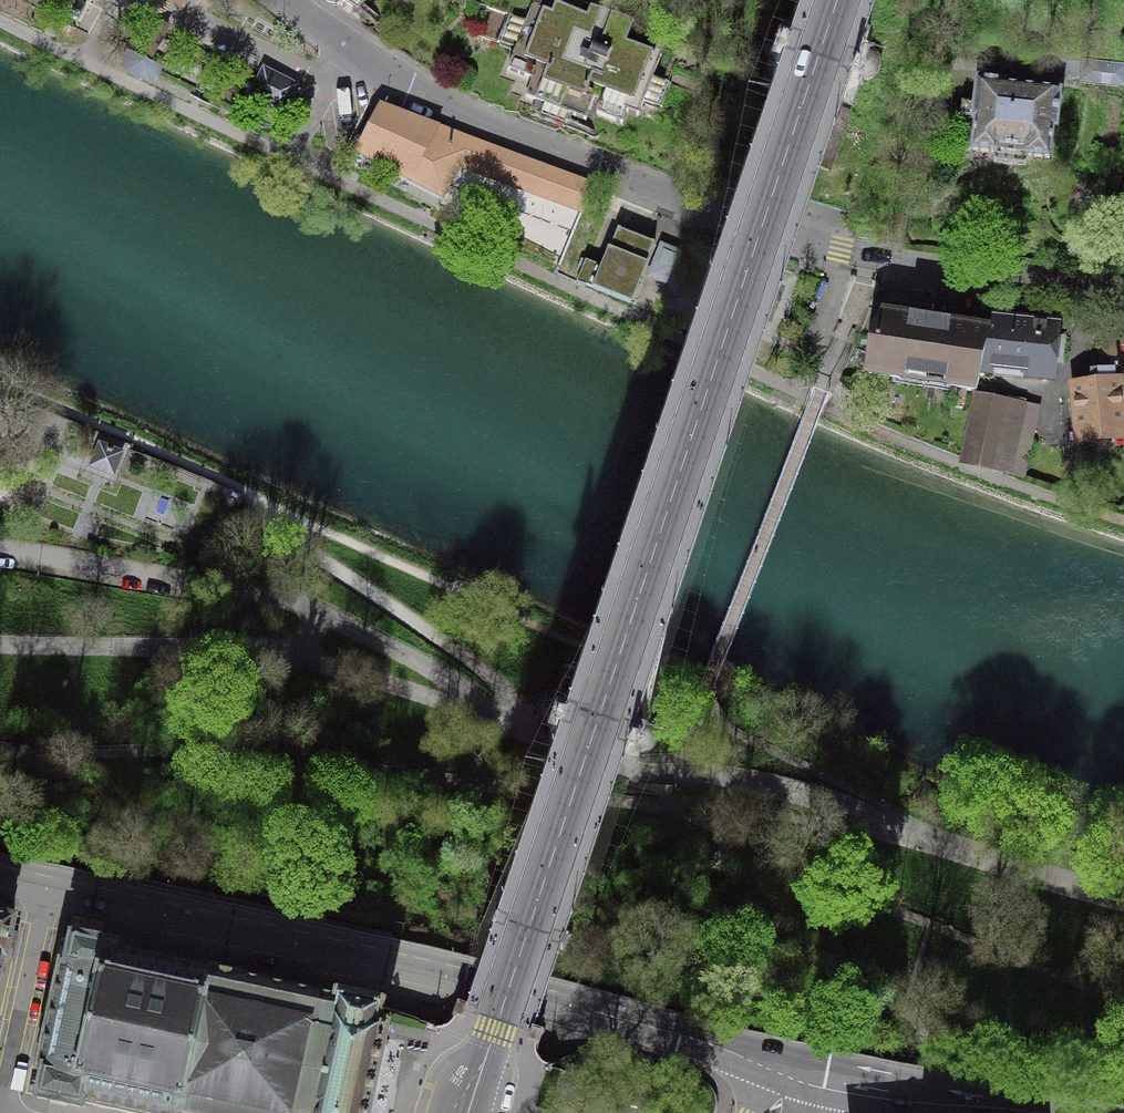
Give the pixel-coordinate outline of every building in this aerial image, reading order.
[(676,72),(658,65),(661,54),(626,41),(634,21),(591,4),(587,15),(556,3),(555,3),(546,0),(534,0),(527,20),(509,13),(498,42),(516,49),(508,71),(533,80),(526,98),(556,110),(586,121),(595,97),(602,100),(596,115),(622,124),(627,112),(638,116),(644,102),(662,108),(676,72)] [(167,24),(140,31),(124,61),(127,70),(147,80),(156,77),(161,67),(149,61),(158,43),(168,24),(167,24)] [(1081,75),(1083,60),(983,48),(982,65),(1081,75)] [(1083,60),(1081,75),(1080,82),(1123,87),(1123,64),(1083,60)] [(280,79),(264,71),(253,94),(283,110),(295,87),(280,79)] [(949,147),(973,149),(973,150),(996,153),(995,162),(1009,164),(1026,166),(1027,156),(1049,158),(1053,127),(1056,127),(1060,91),(1005,86),(1005,82),(977,79),(975,103),(969,103),(963,102),(962,114),(952,113),(949,147)] [(582,212),(593,182),(406,112),(383,103),(374,123),(360,151),(410,177),(410,176),(441,192),(456,164),(580,210),(580,211),(582,212)] [(649,241),(619,229),(603,267),(586,260),(577,282),(586,286),(587,285),(630,302),(654,243),(649,241)] [(663,249),(653,274),(678,284),(688,259),(676,254),(663,249)] [(877,309),(867,375),(978,391),(983,373),(992,327),(934,318),(877,309)] [(1026,319),(993,315),(992,327),(983,373),(1055,380),(1063,324),(1026,319)] [(1066,384),(1073,449),(1123,444),(1123,404),(1121,378),(1113,379),(1112,364),(1117,363),(1113,328),(1082,331),(1087,382),(1077,383),(1066,384)] [(1021,421),(1025,404),(974,393),(959,457),(965,458),(965,459),(991,465),(992,464),(1010,467),(1021,421)] [(100,446),(91,466),(112,475),(120,454),(100,446)] [(0,917),(0,965),(2,957),(5,957),(13,920),(0,917)] [(71,936),(65,963),(59,962),(48,1015),(37,1067),(43,1069),(37,1095),(38,1095),(37,1097),(47,1099),(48,1097),(70,1102),(70,1104),(80,1106),(80,1105),(81,1105),(82,1103),(83,1103),(83,1102),(99,1106),(108,1108),(124,1111),(124,1112),(130,1112),(362,1112),(364,1104),(371,1106),(373,1095),(366,1093),(368,1084),(370,1074),(377,1076),(380,1065),(372,1064),(376,1044),(384,1046),(389,1022),(378,1020),(381,1003),(380,1003),(381,1002),(338,992),(338,994),(337,994),(336,997),(244,977),(244,975),(208,967),(207,969),(115,949),(116,946),(115,945),(115,944),(72,934),(72,936),(71,936)]
